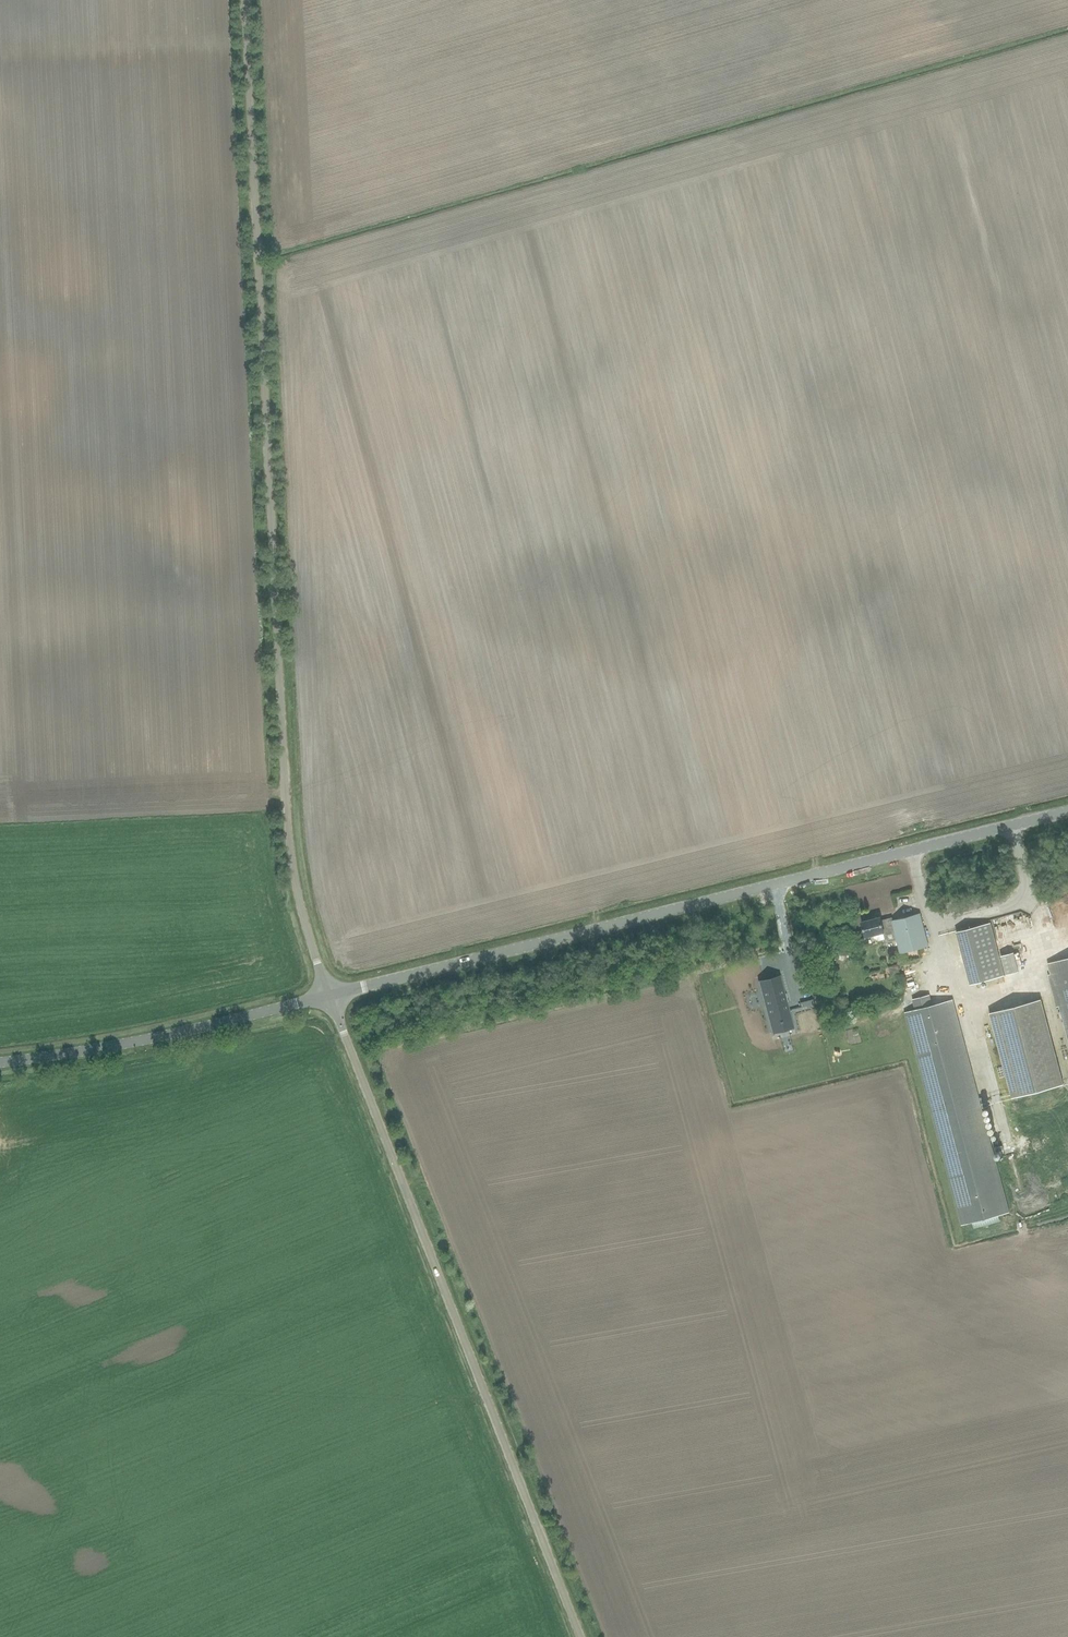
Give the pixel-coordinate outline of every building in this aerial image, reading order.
[(900,953),(929,946),(920,913),(892,920),(892,918),(881,921),(880,917),(862,922),(865,937),(874,935),(875,938),(878,940),(885,938),(884,934),(894,931),(900,953)] [(990,922),(956,931),(970,984),(1004,975),(990,922)] [(848,945),(838,945),(838,955),(847,956),(848,945)] [(1015,952),(1017,964),(1024,963),(1022,951),(1015,952)] [(1049,963),(1067,1035),(1067,958),(1049,963)] [(898,966),(890,969),(892,977),(900,975),(898,966)] [(791,972),(760,981),(776,1038),(808,1029),(791,972)] [(961,1224),(1009,1212),(953,1000),(932,1005),(929,995),(912,999),(915,1010),(905,1012),(961,1224)] [(990,1012),(1013,1098),(1065,1084),(1042,998),(990,1012)]
